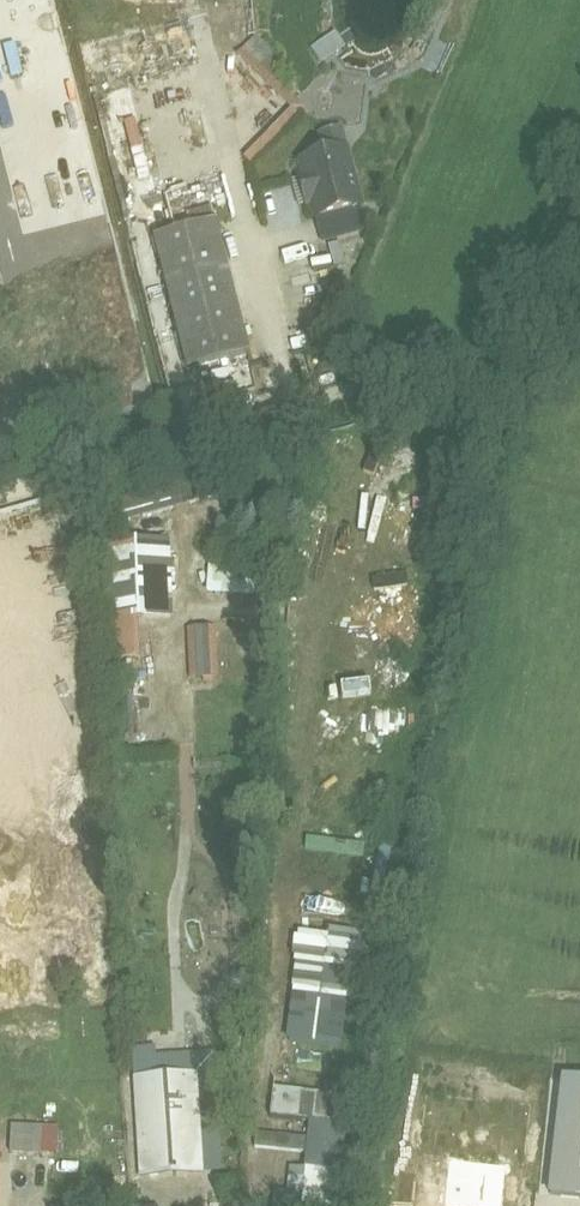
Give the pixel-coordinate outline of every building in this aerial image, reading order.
[(256,163),(311,106),(268,64),(279,53),(260,34),(239,56),(290,105),(244,152),(256,163)] [(343,139),(296,152),(312,213),(359,201),(343,139)] [(365,222),(359,201),(312,213),(317,234),(365,222)] [(155,230),(189,365),(248,350),(214,215),(155,230)] [(176,538),(107,541),(113,657),(144,655),(142,616),(180,614),(176,538)] [(213,561),(213,594),(256,594),(256,561),(213,561)] [(193,677),(215,677),(215,628),(193,628),(193,677)] [(288,1042),(347,1050),(353,1006),(362,1007),(372,939),(334,933),(333,939),(303,935),(288,1042)] [(160,1049),(137,1050),(146,1181),(228,1175),(220,1054),(161,1058),(160,1049)] [(567,1081),(553,1199),(579,1202),(579,1082),(567,1081)] [(278,1205),(344,1205),(355,1096),(274,1088),(271,1115),(315,1119),(313,1143),(262,1138),(261,1148),(309,1154),(308,1170),(293,1169),(292,1194),(280,1194),(278,1205)] [(40,1121),(12,1121),(12,1150),(39,1150),(40,1121)]
